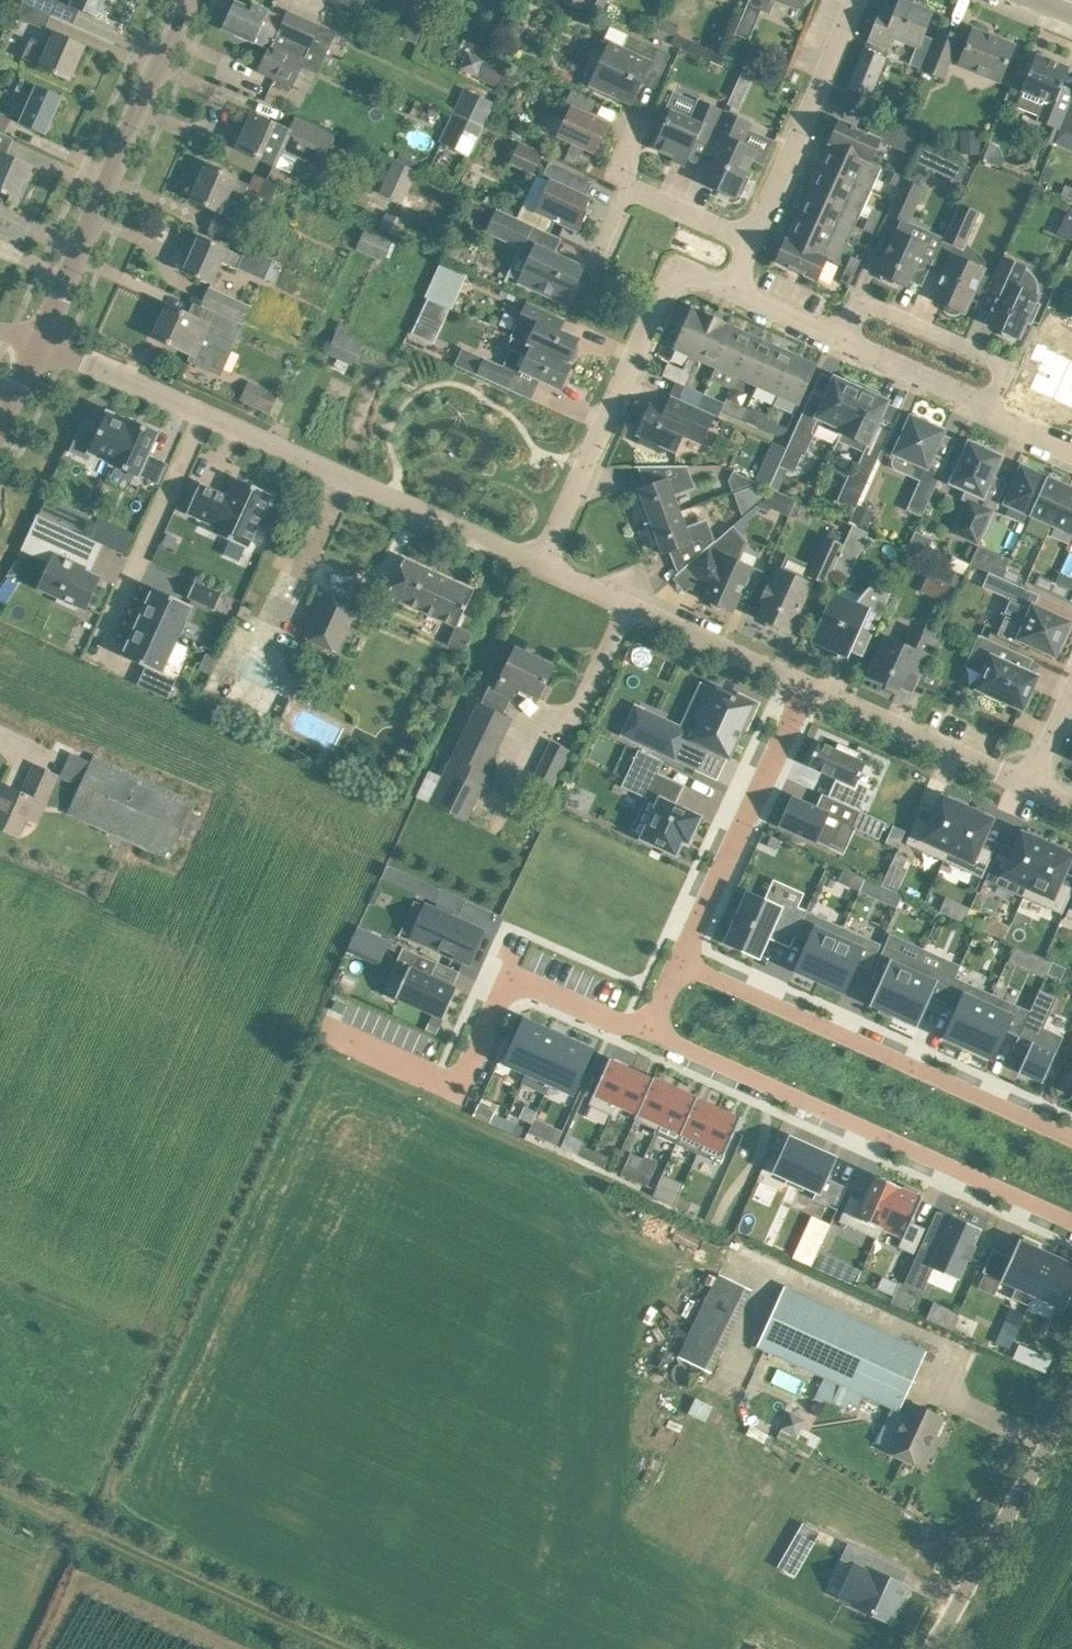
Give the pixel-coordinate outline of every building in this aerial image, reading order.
[(23,1),(23,2),(43,11),(52,15),(53,13),(51,13),(51,14),(43,11),(48,0),(22,0),(23,1)] [(56,1),(55,3),(57,4),(58,1),(70,6),(80,10),(97,18),(105,0),(53,0),(56,1)] [(562,1),(584,10),(588,1),(588,0),(562,0),(562,1)] [(747,5),(735,34),(748,39),(761,10),(767,13),(773,0),(749,0),(747,5)] [(779,1),(799,9),(802,0),(777,0),(779,1)] [(842,106),(863,114),(869,97),(884,56),(888,48),(892,37),(919,47),(927,25),(932,13),(900,0),(895,13),(881,7),(880,10),(869,38),(868,40),(871,42),(868,50),(865,49),(849,89),(847,94),(842,106)] [(253,3),(251,8),(235,1),(222,29),(269,50),(277,33),(327,54),(336,32),(318,24),(317,25),(286,12),(283,17),(253,3)] [(22,5),(16,17),(45,30),(52,15),(43,11),(23,2),(22,5)] [(409,18),(400,37),(416,44),(424,25),(409,18)] [(657,20),(650,36),(661,40),(668,24),(657,20)] [(657,85),(666,65),(671,55),(610,27),(603,42),(609,45),(591,84),(631,102),(642,78),(657,85)] [(1014,45),(973,29),(966,47),(957,44),(959,37),(941,29),(940,31),(938,30),(923,69),(944,77),(951,60),(960,63),(959,65),(1000,81),(1014,45)] [(320,69),(327,54),(277,33),(269,50),(260,71),(291,85),(302,61),(320,69)] [(84,46),(64,38),(55,34),(49,48),(30,40),(23,58),(41,67),(70,79),(84,46)] [(1018,103),(1021,108),(1046,118),(1044,123),(1061,130),(1071,102),(1071,89),(1063,85),(1070,68),(1036,54),(1028,75),(1022,90),(1022,91),(1018,103)] [(477,78),(497,87),(507,64),(487,55),(477,78)] [(744,72),(737,86),(747,90),(753,77),(744,72)] [(62,97),(42,88),(37,85),(37,86),(21,79),(16,90),(32,97),(20,123),(45,135),(62,97)] [(454,112),(484,125),(495,103),(465,90),(454,112)] [(596,101),(576,92),(572,90),(564,106),(570,109),(558,137),(594,153),(608,123),(590,115),(596,101)] [(724,110),(705,102),(698,99),(689,119),(666,109),(657,127),(662,129),(654,147),(686,162),(697,139),(709,145),(724,110)] [(1061,130),(1055,144),(1071,150),(1071,102),(1061,130)] [(725,112),(725,111),(724,110),(709,145),(705,153),(706,154),(707,153),(717,158),(705,185),(735,198),(737,194),(741,196),(749,178),(745,176),(757,150),(742,144),(749,129),(734,123),(737,117),(725,112)] [(470,156),(484,125),(454,112),(441,142),(470,156)] [(5,133),(12,119),(0,114),(0,131),(5,133)] [(319,129),(314,127),(295,118),(289,131),(253,115),(239,148),(259,157),(265,160),(275,164),(282,148),(320,165),(334,136),(319,129)] [(840,121),(829,144),(831,145),(832,144),(870,162),(871,161),(880,141),(913,156),(921,140),(875,118),(868,133),(840,121)] [(980,131),(961,131),(961,154),(980,154),(980,131)] [(17,197),(18,195),(24,197),(30,184),(24,181),(31,166),(11,157),(7,155),(15,139),(0,132),(0,189),(17,197)] [(532,173),(536,167),(537,168),(544,153),(519,141),(510,163),(532,173)] [(1000,148),(990,142),(983,160),(1002,169),(1004,159),(1000,148)] [(882,166),(871,161),(870,162),(832,144),(831,145),(821,169),(871,191),(882,166)] [(922,145),(915,162),(960,183),(967,165),(922,145)] [(415,170),(395,161),(381,192),(401,201),(415,170)] [(593,182),(573,172),(550,162),(542,178),(549,181),(535,211),(578,232),(587,213),(585,212),(591,199),(586,196),(593,182)] [(207,165),(192,199),(212,208),(220,211),(229,192),(252,202),(256,194),(271,201),(279,185),(255,174),(250,185),(235,178),(235,177),(227,174),(207,165)] [(860,215),(871,191),(821,169),(810,192),(860,215)] [(899,187),(903,178),(904,177),(895,173),(890,184),(899,187)] [(899,187),(887,215),(907,224),(924,188),(903,178),(899,187)] [(1061,195),(1070,198),(1071,192),(1071,188),(1065,185),(1061,195)] [(850,239),(860,215),(810,192),(799,216),(850,239)] [(959,203),(942,241),(963,250),(980,212),(959,203)] [(1071,206),(1058,235),(1071,241),(1071,207),(1071,206)] [(523,250),(534,226),(497,209),(486,232),(519,248),(523,250)] [(869,219),(877,223),(882,212),(873,209),(869,219)] [(378,228),(400,238),(408,221),(385,212),(378,228)] [(238,242),(244,228),(215,215),(209,229),(238,242)] [(838,263),(850,239),(799,216),(789,240),(788,240),(827,258),(838,263)] [(872,233),(877,223),(869,219),(864,229),(872,233)] [(383,262),(394,239),(367,226),(356,249),(383,262)] [(907,287),(908,284),(909,281),(921,287),(934,259),(922,253),(926,243),(897,230),(877,274),(881,276),(881,279),(892,284),(895,282),(907,287)] [(200,236),(183,272),(204,281),(211,285),(221,263),(237,270),(264,282),(265,278),(271,266),(274,259),(248,247),(244,256),(228,249),(220,245),(200,236)] [(788,240),(789,240),(786,239),(776,262),(817,281),(827,258),(788,240)] [(519,248),(504,281),(507,282),(509,277),(519,282),(547,295),(567,304),(579,277),(583,268),(574,264),(535,246),(532,254),(523,250),(519,248)] [(847,267),(856,271),(861,258),(852,254),(847,267)] [(988,290),(993,279),(981,274),(983,269),(953,255),(933,299),(945,304),(945,305),(945,307),(946,309),(946,310),(947,311),(948,312),(950,313),(952,314),(954,314),(955,314),(957,314),(958,313),(959,313),(961,312),(963,313),(969,300),(981,305),(988,290)] [(993,279),(988,290),(999,295),(987,323),(1001,330),(1003,333),(1005,336),(1009,338),(1012,338),(1016,336),(1018,338),(1025,322),(1031,324),(1040,304),(1034,301),(1037,296),(1032,294),(1034,290),(1034,286),(1030,278),(1028,275),(1024,273),(1027,268),(1002,257),(993,279)] [(271,266),(265,278),(274,282),(279,270),(271,266)] [(849,285),(856,271),(847,267),(840,281),(849,285)] [(434,278),(426,295),(451,307),(459,290),(434,278)] [(242,323),(250,307),(210,288),(202,304),(242,323)] [(429,299),(413,333),(433,342),(450,309),(429,299)] [(565,318),(545,309),(528,301),(518,324),(512,337),(528,344),(572,365),(579,348),(575,347),(579,339),(567,334),(563,335),(561,331),(554,328),(559,317),(565,319),(565,318)] [(242,324),(214,312),(194,302),(189,315),(169,305),(154,338),(193,355),(191,360),(220,373),(242,324)] [(696,357),(714,318),(702,313),(701,315),(692,310),(686,322),(683,320),(676,334),(680,336),(675,347),(690,354),(683,369),(668,362),(662,376),(676,383),(685,387),(691,375),(689,374),(696,357)] [(716,366),(733,329),(724,325),(725,323),(714,318),(696,357),(716,366)] [(337,329),(327,354),(353,365),(363,341),(343,332),(337,329)] [(737,375),(754,338),(733,329),(716,366),(737,375)] [(572,365),(528,344),(512,337),(507,348),(527,357),(521,370),(541,380),(546,378),(548,383),(561,389),(572,365)] [(757,385),(774,347),(754,338),(737,375),(757,385)] [(1040,363),(1029,388),(1053,399),(1071,359),(1049,349),(1050,347),(1037,341),(1030,358),(1040,363)] [(778,394),(794,357),(774,347),(757,385),(778,394)] [(463,349),(456,365),(476,375),(484,359),(484,358),(463,349)] [(778,394),(799,403),(815,366),(794,357),(778,394)] [(507,389),(514,373),(484,359),(476,375),(507,389)] [(1071,408),(1071,360),(1071,359),(1053,399),(1071,408)] [(846,378),(844,382),(834,377),(825,398),(813,392),(815,388),(814,387),(787,448),(769,487),(774,490),(779,491),(787,470),(794,473),(802,455),(805,456),(815,434),(814,434),(814,433),(812,432),(818,419),(842,430),(864,384),(860,382),(860,384),(846,378)] [(270,412),(278,394),(250,381),(242,399),(270,412)] [(676,383),(671,395),(679,399),(685,387),(676,383)] [(866,387),(867,385),(864,384),(842,430),(841,434),(866,446),(855,471),(851,469),(837,501),(856,510),(894,423),(893,423),(891,427),(879,422),(888,401),(878,397),(880,393),(866,387)] [(715,416),(718,417),(725,403),(704,393),(698,407),(715,415),(715,416)] [(698,407),(691,404),(671,395),(664,411),(649,404),(636,434),(642,436),(640,441),(657,449),(659,444),(676,452),(683,435),(702,444),(715,416),(715,415),(698,407)] [(747,408),(727,398),(722,410),(742,419),(747,408)] [(762,428),(767,418),(769,415),(753,409),(749,408),(747,408),(742,419),(762,428)] [(133,423),(132,423),(109,412),(98,436),(81,428),(71,451),(89,460),(92,453),(114,463),(115,463),(133,423)] [(902,437),(895,453),(916,462),(910,476),(920,480),(906,510),(922,517),(938,480),(947,460),(933,454),(942,434),(943,431),(929,425),(930,422),(927,420),(924,418),(921,417),(917,417),(916,419),(911,417),(902,437)] [(787,428),(767,418),(762,428),(779,436),(786,432),(787,428)] [(132,423),(133,423),(115,463),(114,463),(113,464),(138,476),(139,474),(160,483),(168,464),(148,455),(158,432),(133,421),(132,423)] [(769,487),(787,448),(773,441),(755,480),(769,487)] [(959,466),(955,465),(949,479),(952,481),(951,483),(966,489),(962,499),(967,501),(953,533),(979,544),(998,502),(984,496),(1001,457),(987,451),(988,447),(974,441),(973,444),(969,442),(959,466)] [(694,487),(690,475),(687,467),(688,467),(688,465),(635,466),(635,467),(646,467),(646,487),(639,489),(645,506),(641,507),(640,506),(639,506),(646,524),(680,511),(674,495),(694,487)] [(1047,478),(1024,467),(1007,505),(1030,515),(1047,478)] [(1053,526),(1070,488),(1061,484),(1062,481),(1052,476),(1051,479),(1048,478),(1049,477),(1048,476),(1047,478),(1030,515),(1029,516),(1030,517),(1031,516),(1053,526)] [(237,478),(229,497),(200,484),(187,513),(216,526),(213,532),(248,548),(272,494),(237,478)] [(1070,488),(1053,526),(1071,534),(1071,489),(1070,488)] [(796,500),(779,491),(774,490),(760,503),(789,516),(796,500)] [(46,496),(37,514),(60,525),(68,506),(46,496)] [(859,505),(851,522),(866,529),(874,512),(859,505)] [(707,519),(694,525),(686,528),(680,511),(646,524),(652,541),(653,541),(653,539),(657,538),(663,554),(670,552),(684,567),(675,575),(676,576),(687,566),(716,541),(715,540),(714,541),(711,532),(707,519)] [(80,606),(85,608),(99,578),(83,570),(85,567),(71,561),(82,535),(60,525),(37,514),(32,526),(37,528),(33,537),(58,548),(41,588),(59,597),(57,601),(78,610),(80,606)] [(748,542),(734,526),(733,525),(716,541),(687,566),(699,580),(705,575),(712,579),(703,599),(710,603),(712,607),(716,609),(720,610),(724,609),(732,612),(753,566),(739,560),(748,542)] [(114,530),(108,542),(125,549),(130,537),(114,530)] [(167,534),(162,544),(173,550),(178,539),(167,534)] [(826,584),(844,544),(823,535),(805,574),(826,584)] [(457,627),(465,611),(474,591),(404,558),(388,594),(457,627)] [(1002,578),(1007,568),(992,561),(987,571),(990,573),(1002,578)] [(788,631),(811,583),(781,568),(773,584),(770,583),(761,601),(765,603),(759,618),(766,621),(766,626),(777,631),(780,627),(788,631)] [(1017,585),(1022,575),(1007,568),(1002,578),(1017,585)] [(962,577),(948,571),(944,581),(943,585),(956,591),(962,577)] [(929,573),(920,591),(949,605),(956,591),(943,585),(944,581),(929,573)] [(1034,606),(1039,596),(1017,585),(1002,578),(990,573),(985,585),(1009,596),(1033,606),(1034,606)] [(1050,592),(1055,582),(1040,576),(1035,586),(1050,592)] [(216,610),(223,594),(196,581),(189,597),(216,610)] [(1070,589),(1055,582),(1050,592),(1065,599),(1070,589)] [(872,587),(874,585),(872,584),(860,598),(855,605),(852,609),(833,601),(815,643),(838,653),(838,656),(839,656),(839,654),(846,657),(849,649),(862,655),(889,594),(872,587)] [(134,620),(178,640),(193,606),(153,588),(146,602),(142,600),(134,620)] [(304,638),(336,653),(358,605),(327,590),(304,638)] [(1006,615),(997,634),(1025,648),(1027,642),(1055,654),(1061,640),(1065,642),(1071,627),(1068,625),(1069,623),(1034,606),(1033,606),(1009,596),(1001,613),(1006,615)] [(125,640),(129,641),(122,656),(162,674),(178,640),(134,620),(125,640)] [(907,670),(920,676),(936,640),(935,639),(941,627),(927,621),(922,633),(912,629),(905,645),(885,636),(867,676),(898,690),(907,670)] [(947,623),(942,634),(963,643),(967,632),(947,623)] [(979,688),(982,689),(983,690),(982,694),(1000,702),(1002,698),(1021,707),(1024,702),(1027,704),(1032,692),(1029,691),(1035,677),(1027,673),(1033,659),(978,634),(978,636),(980,637),(967,665),(985,673),(979,688)] [(550,684),(546,682),(553,666),(516,648),(496,689),(490,686),(480,705),(503,715),(510,698),(514,700),(520,687),(543,698),(550,684)] [(226,701),(280,725),(302,675),(248,651),(226,701)] [(168,698),(175,685),(164,680),(158,694),(168,698)] [(638,726),(634,723),(627,738),(695,770),(707,745),(728,755),(742,726),(744,727),(744,728),(747,730),(747,729),(745,728),(756,703),(739,695),(739,692),(738,691),(736,694),(738,695),(737,698),(716,688),(700,724),(689,718),(685,726),(647,709),(638,726)] [(480,705),(479,704),(477,703),(450,759),(429,802),(466,821),(488,776),(485,774),(511,719),(503,715),(480,705)] [(819,741),(808,766),(836,778),(828,796),(860,810),(872,785),(859,779),(866,762),(858,759),(861,753),(838,743),(836,749),(819,741)] [(551,742),(543,759),(560,767),(569,751),(551,742)] [(671,803),(673,797),(677,799),(684,785),(658,773),(663,761),(638,749),(621,786),(658,803),(642,838),(676,854),(683,840),(689,843),(701,817),(671,803)] [(95,757),(69,814),(167,858),(169,859),(181,834),(192,840),(202,819),(190,813),(195,803),(95,757)] [(7,830),(18,836),(27,818),(36,797),(45,801),(57,776),(55,775),(35,766),(28,781),(29,782),(24,794),(3,785),(3,786),(0,792),(0,827),(7,830)] [(793,797),(780,825),(830,847),(838,829),(841,823),(848,826),(855,829),(879,839),(886,822),(829,796),(822,811),(793,797)] [(944,861),(967,808),(964,806),(965,803),(949,796),(948,799),(944,797),(942,796),(930,823),(917,818),(906,844),(944,861)] [(980,846),(992,819),(991,818),(990,818),(967,808),(944,861),(981,878),(993,852),(980,846)] [(893,826),(886,842),(898,847),(905,831),(893,826)] [(1024,897),(1047,844),(1044,842),(1045,839),(1030,832),(1028,835),(1024,833),(1022,832),(1010,859),(997,854),(986,879),(1024,897)] [(771,836),(767,845),(776,849),(780,840),(771,836)] [(1071,856),(1071,854),(1066,852),(1068,849),(1052,842),(1051,845),(1047,844),(1024,897),(1062,914),(1071,890),(1071,887),(1060,882),(1071,856)] [(902,868),(906,858),(896,854),(891,864),(902,868)] [(388,864),(382,877),(435,902),(438,903),(435,908),(421,940),(469,962),(483,931),(450,916),(453,910),(461,913),(467,900),(441,888),(388,864)] [(844,868),(838,881),(859,890),(865,878),(844,868)] [(865,878),(859,890),(876,898),(882,885),(865,878)] [(735,924),(727,940),(750,951),(754,944),(762,947),(764,942),(767,937),(790,947),(807,910),(782,899),(778,908),(748,895),(740,911),(737,910),(731,922),(735,924)] [(962,922),(968,909),(943,897),(937,910),(962,922)] [(819,982),(844,927),(807,910),(795,936),(808,942),(795,971),(819,982)] [(986,915),(980,928),(1004,939),(1010,925),(986,915)] [(357,925),(347,948),(349,949),(381,962),(391,940),(359,926),(357,925)] [(870,969),(881,944),(844,927),(819,982),(843,993),(856,963),(870,969)] [(894,1015),(919,960),(885,945),(873,971),(883,975),(870,1004),(881,1010),(880,1011),(892,1017),(893,1015),(894,1015)] [(405,977),(396,997),(444,1019),(458,988),(431,976),(437,962),(403,947),(392,971),(405,977)] [(1040,957),(1032,973),(1044,979),(1047,974),(1052,962),(1040,957)] [(931,997),(944,1003),(956,976),(919,960),(894,1015),(918,1026),(931,997)] [(1052,962),(1047,974),(1061,980),(1066,968),(1052,962)] [(968,1049),(993,993),(956,976),(944,1003),(957,1009),(944,1038),(968,1049)] [(1040,989),(1013,1049),(1026,1055),(1019,1071),(1043,1082),(1063,1036),(1044,1027),(1057,997),(1040,989)] [(1030,1009),(993,993),(968,1049),(992,1059),(1005,1030),(1018,1036),(1030,1009)] [(523,1083),(547,1028),(523,1018),(503,1063),(526,1073),(522,1083),(523,1083)] [(546,1093),(570,1039),(547,1028),(523,1083),(546,1093)] [(594,1049),(570,1039),(546,1093),(547,1094),(551,1084),(574,1095),(594,1049)] [(609,1113),(630,1068),(611,1060),(612,1059),(610,1058),(589,1104),(609,1113)] [(636,1114),(653,1078),(630,1068),(609,1113),(613,1115),(617,1105),(636,1114)] [(655,1134),(676,1087),(654,1077),(653,1078),(636,1114),(637,1114),(634,1119),(656,1129),(654,1134),(655,1134)] [(678,1144),(698,1099),(698,1098),(698,1097),(676,1087),(655,1134),(678,1144)] [(701,1154),(721,1109),(698,1099),(678,1144),(701,1154)] [(721,1163),(742,1117),(740,1116),(739,1117),(721,1109),(701,1154),(721,1163)] [(494,1113),(490,1123),(502,1128),(507,1119),(494,1113)] [(507,1119),(502,1128),(519,1136),(523,1126),(507,1119)] [(556,1145),(563,1131),(549,1125),(542,1139),(556,1145)] [(834,1157),(790,1138),(775,1172),(788,1178),(786,1183),(802,1190),(804,1185),(817,1191),(813,1199),(837,1209),(847,1187),(825,1177),(826,1174),(827,1175),(834,1157)] [(588,1160),(593,1150),(582,1145),(578,1155),(588,1160)] [(604,1167),(608,1157),(593,1150),(588,1160),(604,1167)] [(634,1180),(639,1170),(626,1164),(621,1174),(634,1180)] [(647,1186),(652,1176),(639,1170),(634,1180),(647,1186)] [(876,1238),(899,1186),(874,1174),(873,1176),(875,1177),(864,1201),(851,1196),(839,1222),(876,1238)] [(659,1182),(653,1196),(675,1206),(679,1196),(680,1192),(659,1182)] [(912,1222),(923,1196),(921,1195),(921,1196),(917,1195),(918,1192),(905,1186),(904,1189),(901,1188),(902,1187),(899,1186),(876,1238),(877,1238),(881,1229),(882,1229),(883,1228),(903,1237),(898,1247),(913,1253),(924,1230),(925,1227),(912,1222)] [(679,1196),(675,1206),(688,1211),(692,1201),(679,1196)] [(792,1203),(784,1221),(750,1207),(740,1232),(804,1259),(822,1216),(792,1203)] [(928,1231),(904,1283),(923,1292),(934,1267),(958,1278),(958,1279),(959,1280),(968,1260),(970,1261),(977,1245),(975,1244),(982,1228),(980,1228),(951,1215),(951,1216),(941,1239),(929,1233),(929,1232),(928,1231)] [(1051,1254),(1037,1248),(1039,1244),(1025,1238),(1023,1242),(1019,1240),(1011,1257),(993,1249),(983,1272),(1016,1287),(1011,1298),(1028,1305),(1051,1254)] [(818,1252),(811,1266),(855,1285),(861,1271),(818,1252)] [(1071,1295),(1071,1293),(1071,1259),(1067,1257),(1065,1260),(1051,1254),(1028,1305),(1029,1305),(1034,1295),(1057,1305),(1045,1333),(1066,1343),(1071,1333),(1071,1295)] [(676,1359),(709,1372),(743,1286),(710,1273),(676,1359)] [(785,1286),(758,1346),(841,1384),(832,1402),(846,1409),(849,1403),(857,1407),(863,1394),(892,1407),(906,1414),(911,1403),(903,1400),(926,1351),(906,1341),(785,1286)] [(1011,1307),(995,1342),(1009,1348),(1025,1314),(1011,1307)] [(1038,1352),(1031,1366),(1045,1372),(1052,1358),(1038,1352)] [(694,1400),(689,1413),(705,1420),(712,1408),(694,1400)] [(892,1407),(875,1444),(889,1451),(904,1457),(923,1466),(933,1447),(929,1445),(942,1417),(911,1403),(906,1414),(892,1407)] [(781,1428),(777,1437),(812,1455),(821,1437),(802,1428),(797,1436),(781,1428)] [(803,1522),(779,1564),(795,1573),(819,1531),(803,1522)] [(848,1543),(841,1559),(856,1566),(842,1596),(858,1603),(857,1605),(890,1620),(905,1586),(901,1584),(879,1574),(886,1560),(848,1543)]
